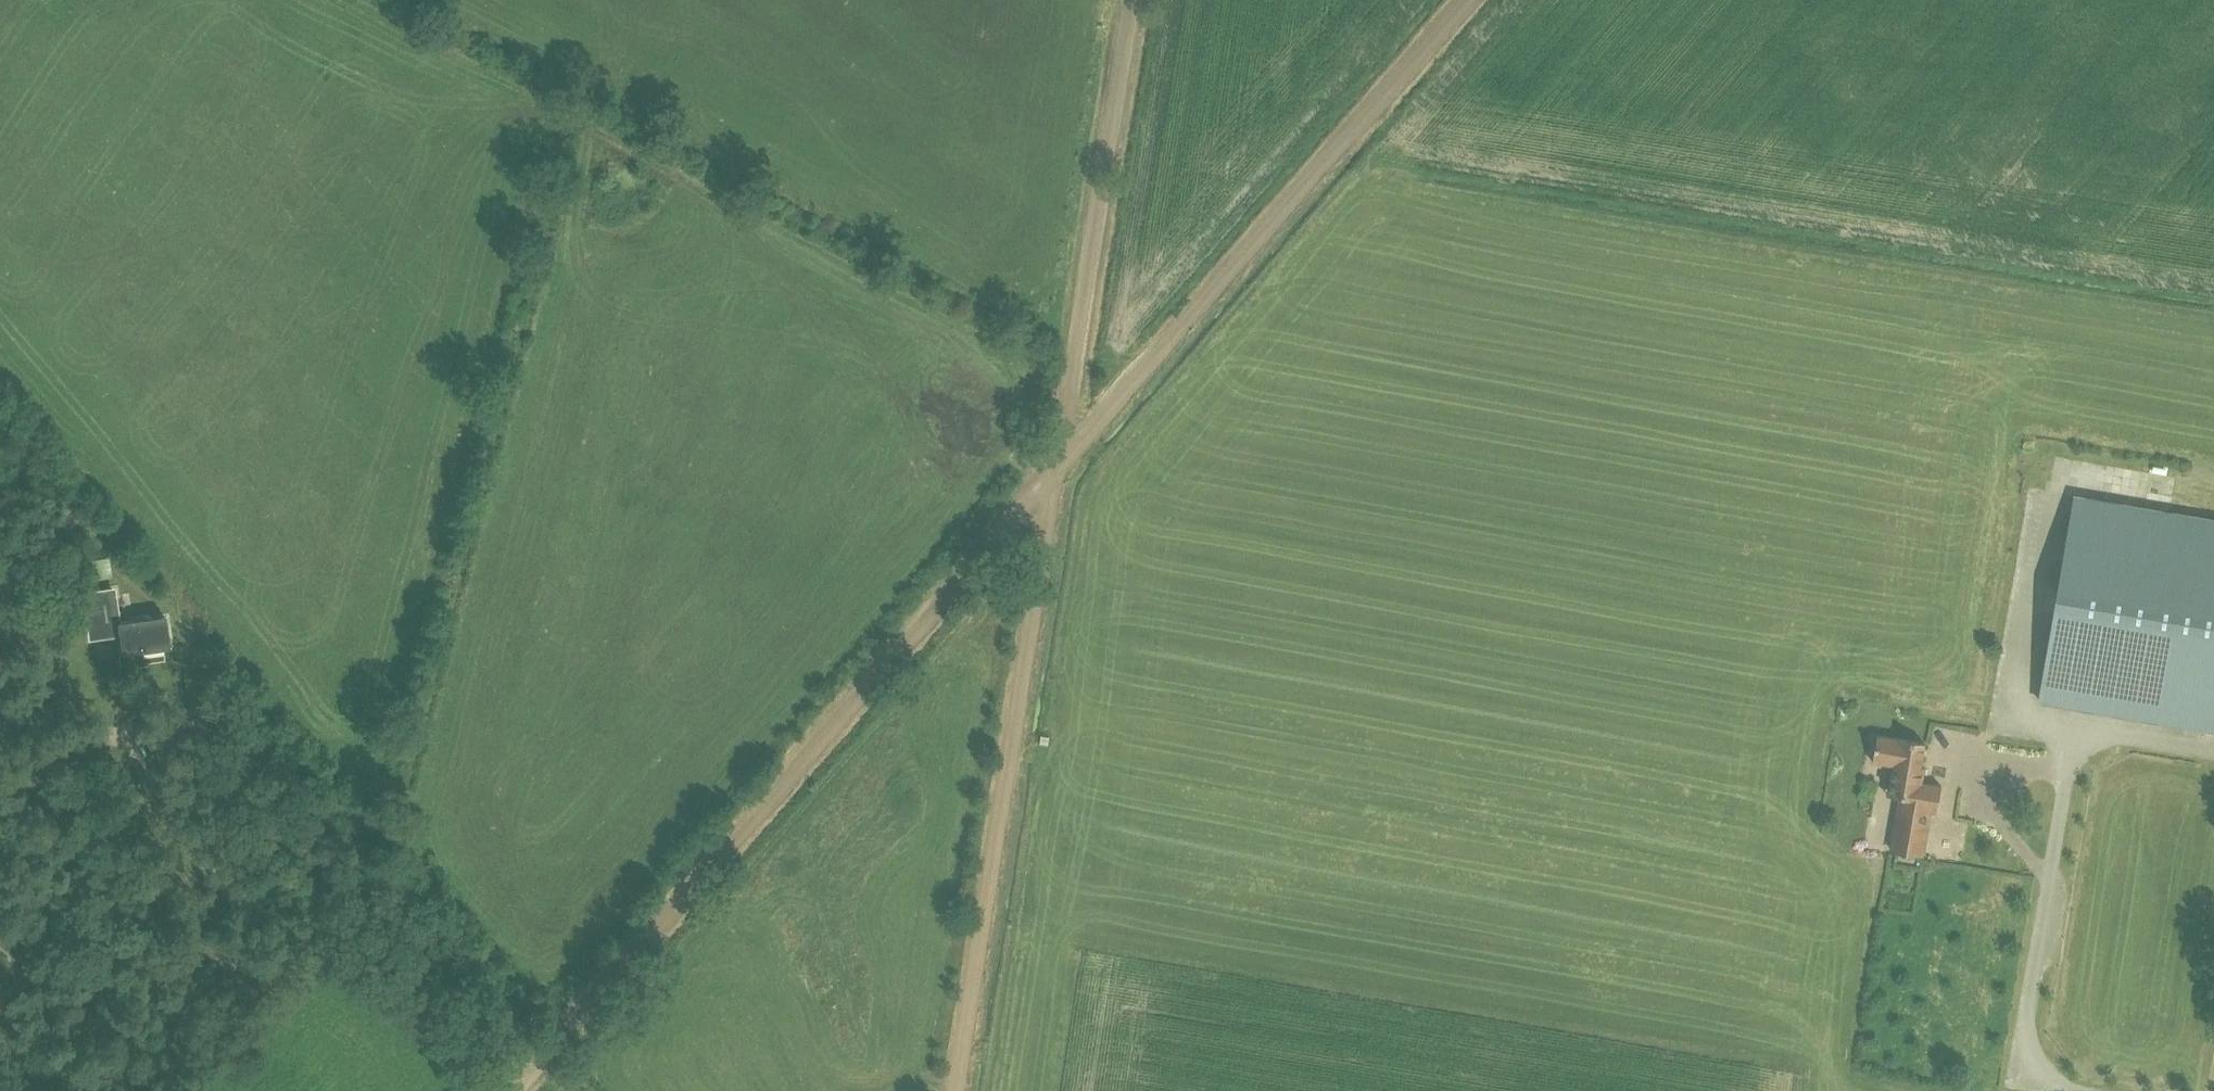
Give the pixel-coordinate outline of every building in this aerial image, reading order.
[(2040,702),(2213,732),(2213,519),(2075,495),(2040,702)] [(75,587),(72,565),(55,569),(60,591),(75,587)] [(119,622),(114,590),(85,595),(92,639),(119,634),(124,667),(147,663),(145,652),(172,648),(167,615),(119,622)] [(1900,798),(1892,849),(1924,855),(1931,812),(1937,813),(1942,786),(1922,783),(1925,768),(1921,768),(1925,743),(1877,736),(1873,762),(1892,765),(1887,795),(1900,798)]
